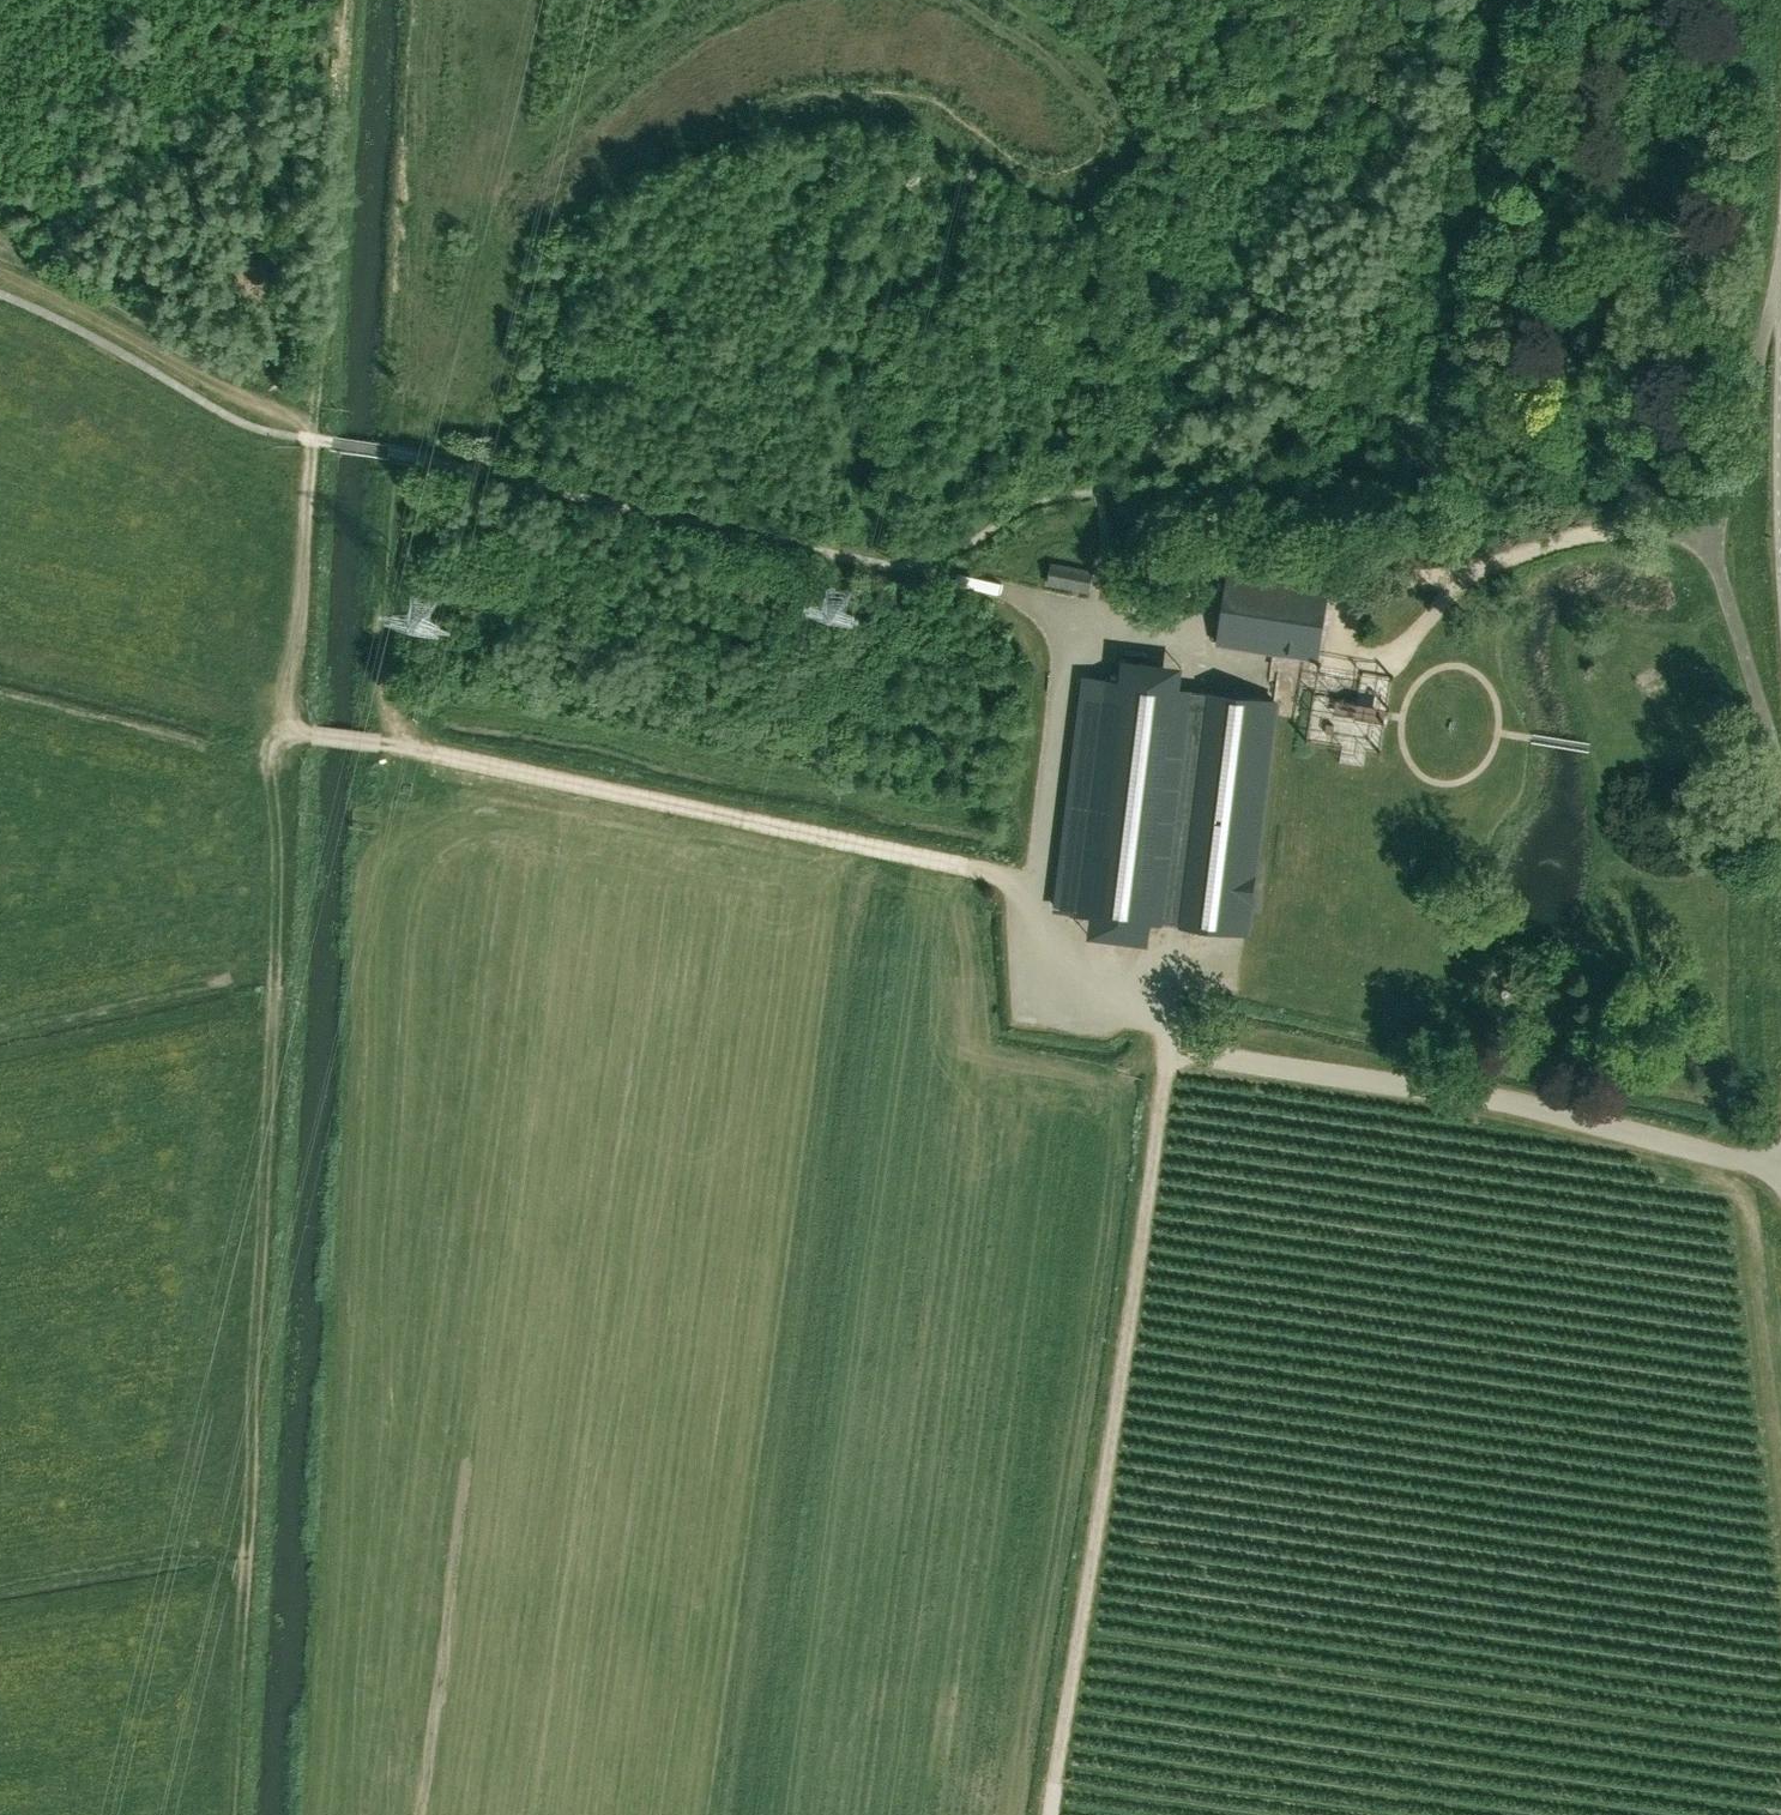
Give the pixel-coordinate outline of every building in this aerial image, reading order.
[(1051,564),(1047,586),(1067,590),(1071,568),(1051,564)] [(1219,643),(1315,661),(1326,587),(1231,571),(1219,643)] [(403,612),(434,618),(437,599),(407,593),(403,612)] [(1119,679),(1083,674),(1053,910),(1089,915),(1087,936),(1148,944),(1151,922),(1249,934),(1279,700),(1179,687),(1182,665),(1122,658),(1119,679)]
